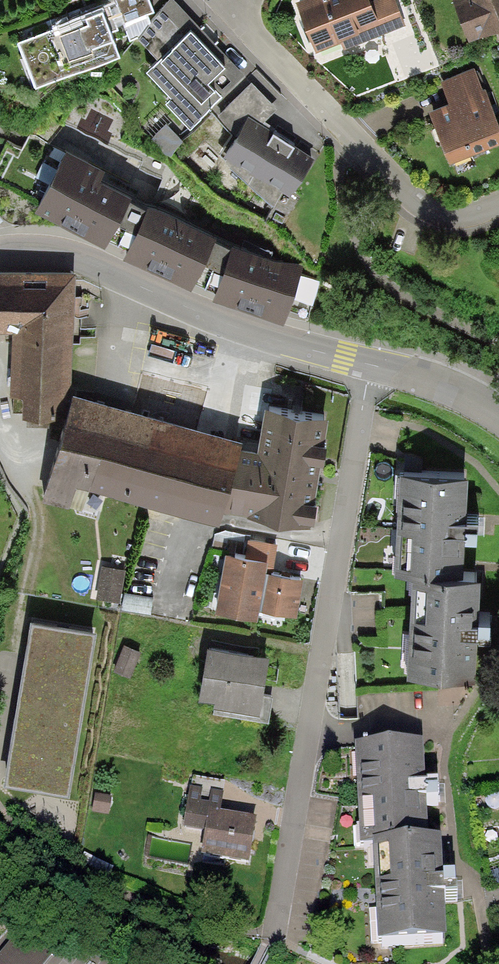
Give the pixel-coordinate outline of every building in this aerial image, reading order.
[(129,31),(125,19),(117,22),(110,4),(108,0),(100,0),(80,7),(82,11),(17,37),(36,83),(119,47),(115,36),(129,31)] [(151,0),(117,0),(117,1),(110,4),(117,22),(125,19),(129,31),(130,33),(139,29),(151,17),(149,10),(154,7),(151,0)] [(179,0),(165,0),(151,17),(139,29),(136,34),(159,52),(146,62),(170,89),(165,94),(191,119),(245,71),(179,0)] [(317,49),(341,40),(344,47),(385,31),(373,0),(298,0),(317,49)] [(385,31),(406,23),(397,0),(373,0),(385,31)] [(470,37),(498,26),(498,0),(455,0),(470,37)] [(440,78),(448,97),(483,83),(476,65),(440,78)] [(277,104),(252,78),(219,110),(237,127),(249,109),(262,118),(277,104)] [(429,104),(451,160),(498,141),(498,117),(485,82),(483,83),(448,97),(429,104)] [(262,118),(249,109),(237,127),(224,146),(289,191),(315,154),(294,140),(295,138),(274,124),(273,126),(262,118)] [(105,158),(66,138),(35,199),(105,235),(132,182),(101,166),(105,158)] [(217,226),(149,193),(122,247),(191,280),(217,226)] [(303,261),(232,235),(212,290),(283,316),(303,261)] [(0,262),(0,323),(12,323),(10,385),(23,386),(21,404),(67,404),(72,384),(76,264),(0,262)] [(67,404),(44,483),(72,491),(76,475),(219,515),(223,500),(241,438),(242,432),(72,384),(67,404)] [(328,407),(264,397),(258,441),(241,438),(223,500),(252,505),(252,507),(310,517),(310,510),(314,511),(317,492),(315,491),(320,451),(324,451),(326,433),(323,432),(328,407)] [(400,462),(394,561),(412,562),(431,563),(431,558),(464,560),(469,466),(400,462)] [(249,535),(246,549),(268,553),(266,565),(272,566),(277,541),(249,535)] [(246,549),(226,545),(215,604),(257,612),(259,603),(297,610),(304,572),(272,566),(266,565),(268,553),(246,549)] [(431,563),(412,562),(406,661),(475,665),(481,561),(464,560),(431,558),(431,563)] [(102,563),(96,595),(119,599),(125,567),(102,563)] [(68,789),(93,625),(30,615),(5,780),(68,789)] [(270,648),(208,637),(199,691),(214,694),(213,700),(259,708),(270,648)] [(141,649),(124,642),(113,667),(130,674),(141,649)] [(422,739),(355,743),(361,844),(373,843),(372,837),(427,834),(422,739)] [(224,781),(193,776),(191,786),(190,786),(182,831),(204,835),(201,856),(249,864),(257,817),(220,811),(224,781)] [(112,792),(95,789),(92,809),(109,811),(112,792)] [(441,834),(427,834),(372,837),(373,843),(378,939),(447,936),(441,834)] [(0,953),(0,963),(45,963),(64,941),(22,925),(0,953)]
